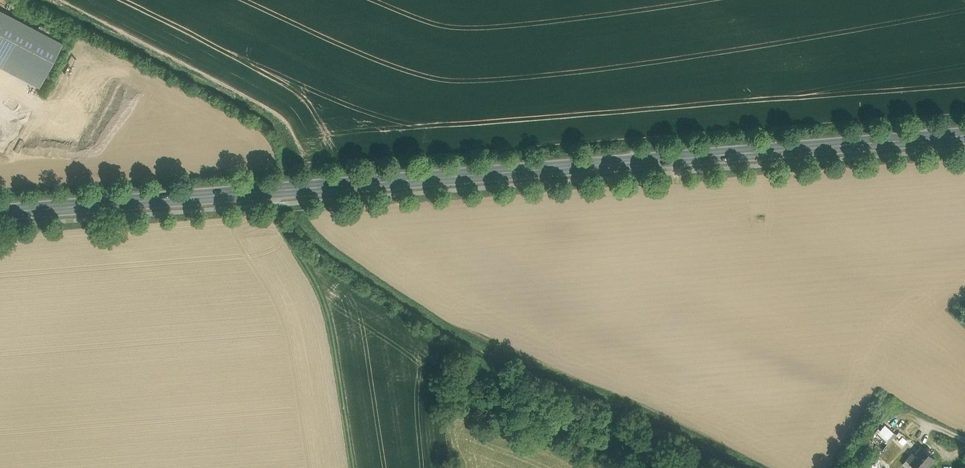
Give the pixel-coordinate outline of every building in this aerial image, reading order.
[(0,13),(0,61),(41,83),(61,44),(0,13)] [(883,438),(891,429),(886,424),(878,434),(883,438)] [(896,434),(891,429),(883,438),(888,443),(896,434)] [(882,450),(888,443),(883,438),(878,434),(871,441),(882,450)] [(915,454),(913,453),(907,459),(917,467),(925,467),(935,457),(922,446),(915,454)] [(873,465),(876,467),(889,467),(891,466),(879,457),(873,465)]
